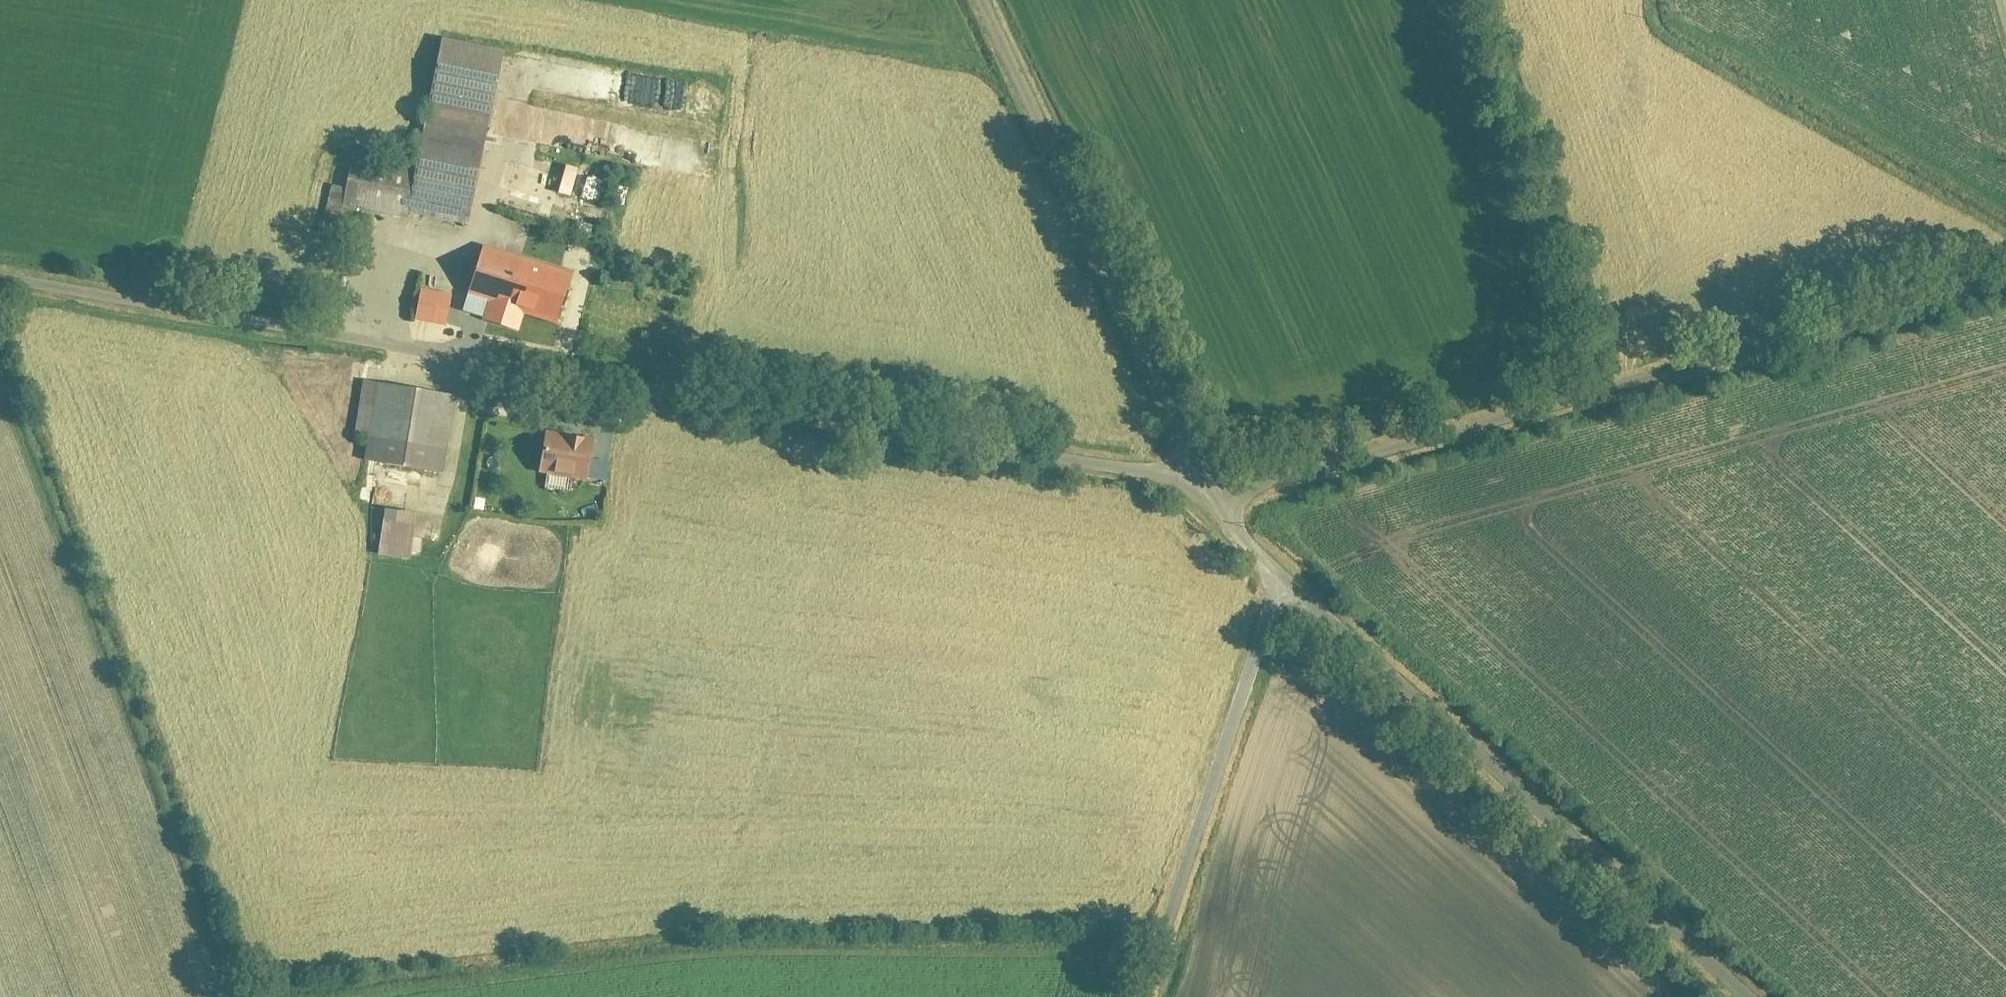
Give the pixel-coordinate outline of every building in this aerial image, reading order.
[(336,209),(466,232),(498,54),(434,43),(411,169),(346,157),(336,209)] [(568,269),(480,244),(463,297),(552,324),(568,269)] [(420,289),(414,321),(448,328),(454,296),(420,289)] [(375,382),(360,463),(440,478),(456,398),(375,382)] [(546,424),(535,473),(581,483),(591,433),(546,424)] [(380,520),(375,559),(406,564),(411,525),(380,520)]
